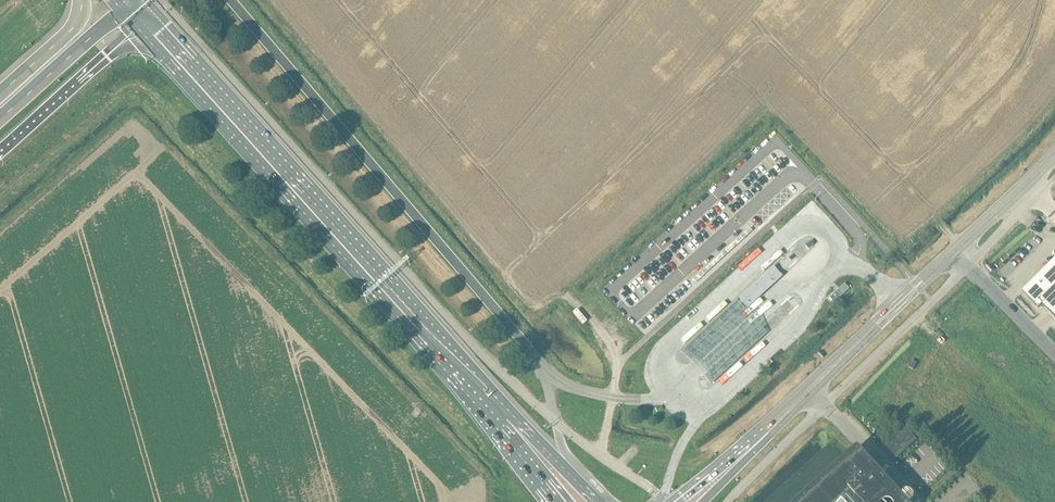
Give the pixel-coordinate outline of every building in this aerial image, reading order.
[(809,243),(804,247),(808,251),(813,246),(809,243)] [(1022,294),(1039,310),(1043,306),(1054,319),(1054,261),(1022,294)] [(773,269),(739,300),(743,314),(782,279),(773,269)] [(844,284),(829,298),(833,304),(849,289),(844,284)] [(767,335),(737,302),(681,354),(711,386),(767,335)] [(912,362),(908,368),(913,371),(917,365),(912,362)] [(902,427),(900,428),(887,440),(887,439),(883,443),(882,444),(894,458),(895,457),(913,440),(905,430),(902,427)] [(878,478),(856,455),(852,458),(850,461),(803,501),(806,501),(810,498),(809,498),(810,498),(816,493),(815,493),(816,492),(816,493),(821,488),(821,487),(822,488),(827,483),(827,482),(828,482),(833,478),(833,477),(834,477),(839,472),(838,472),(839,471),(839,472),(845,467),(844,467),(845,466),(845,467),(851,462),(850,461),(851,461),(851,462),(854,459),(869,476),(866,479),(867,480),(869,482),(870,481),(883,495),(884,494),(891,501),(895,498),(899,501),(878,478)] [(895,498),(891,501),(884,494),(883,495),(870,481),(869,482),(867,480),(866,479),(869,476),(854,459),(851,462),(851,461),(850,461),(851,462),(845,467),(845,466),(844,467),(845,467),(839,472),(839,471),(838,472),(839,472),(834,477),(833,477),(833,478),(828,482),(827,482),(827,483),(822,488),(821,487),(821,488),(816,493),(816,492),(815,493),(816,493),(810,498),(809,498),(810,498),(806,501),(899,501),(895,498)]
